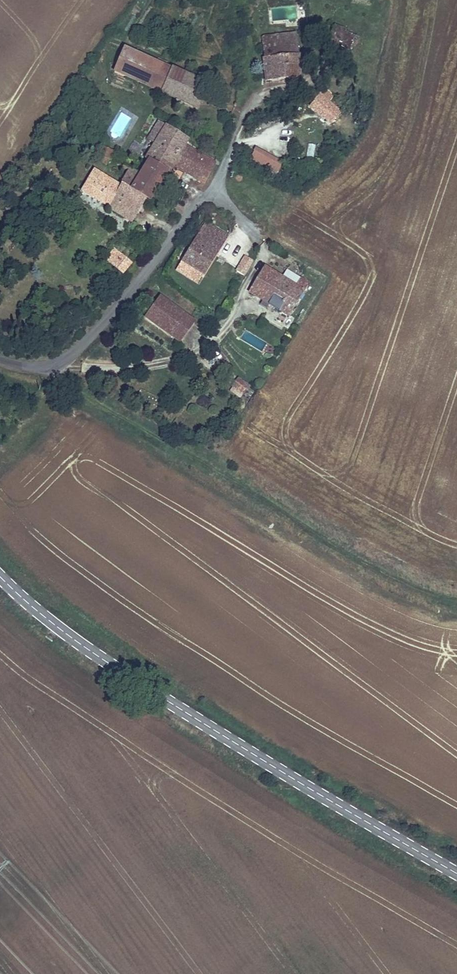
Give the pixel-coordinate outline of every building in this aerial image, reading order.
[(355,25),(331,20),(326,52),(350,56),(355,25)] [(279,35),(281,46),(298,44),(297,33),(279,35)] [(302,79),(298,44),(281,46),(279,35),(261,38),(265,83),(302,79)] [(113,74),(156,92),(167,68),(123,50),(113,74)] [(204,83),(167,68),(156,92),(194,108),(204,83)] [(330,126),(341,114),(331,104),(336,99),(327,91),(310,108),(330,126)] [(145,140),(153,145),(165,127),(156,122),(145,140)] [(189,141),(165,127),(153,145),(144,160),(147,162),(164,172),(168,168),(202,189),(217,164),(187,146),(189,141)] [(103,152),(108,144),(102,141),(98,148),(103,152)] [(116,149),(108,144),(103,152),(110,156),(116,149)] [(164,172),(147,162),(139,176),(145,204),(149,206),(168,175),(164,172)] [(80,192),(132,225),(145,204),(139,176),(128,170),(120,185),(94,170),(80,192)] [(229,237),(203,222),(179,262),(205,277),(229,237)] [(122,277),(132,266),(115,251),(106,262),(122,277)] [(253,261),(244,256),(234,272),(244,277),(253,261)] [(301,277),(296,286),(264,267),(247,293),(288,319),(310,283),(301,277)] [(143,320),(169,338),(184,314),(159,297),(143,320)] [(195,322),(184,314),(169,338),(179,345),(195,322)] [(238,376),(227,389),(239,400),(250,387),(238,376)]
